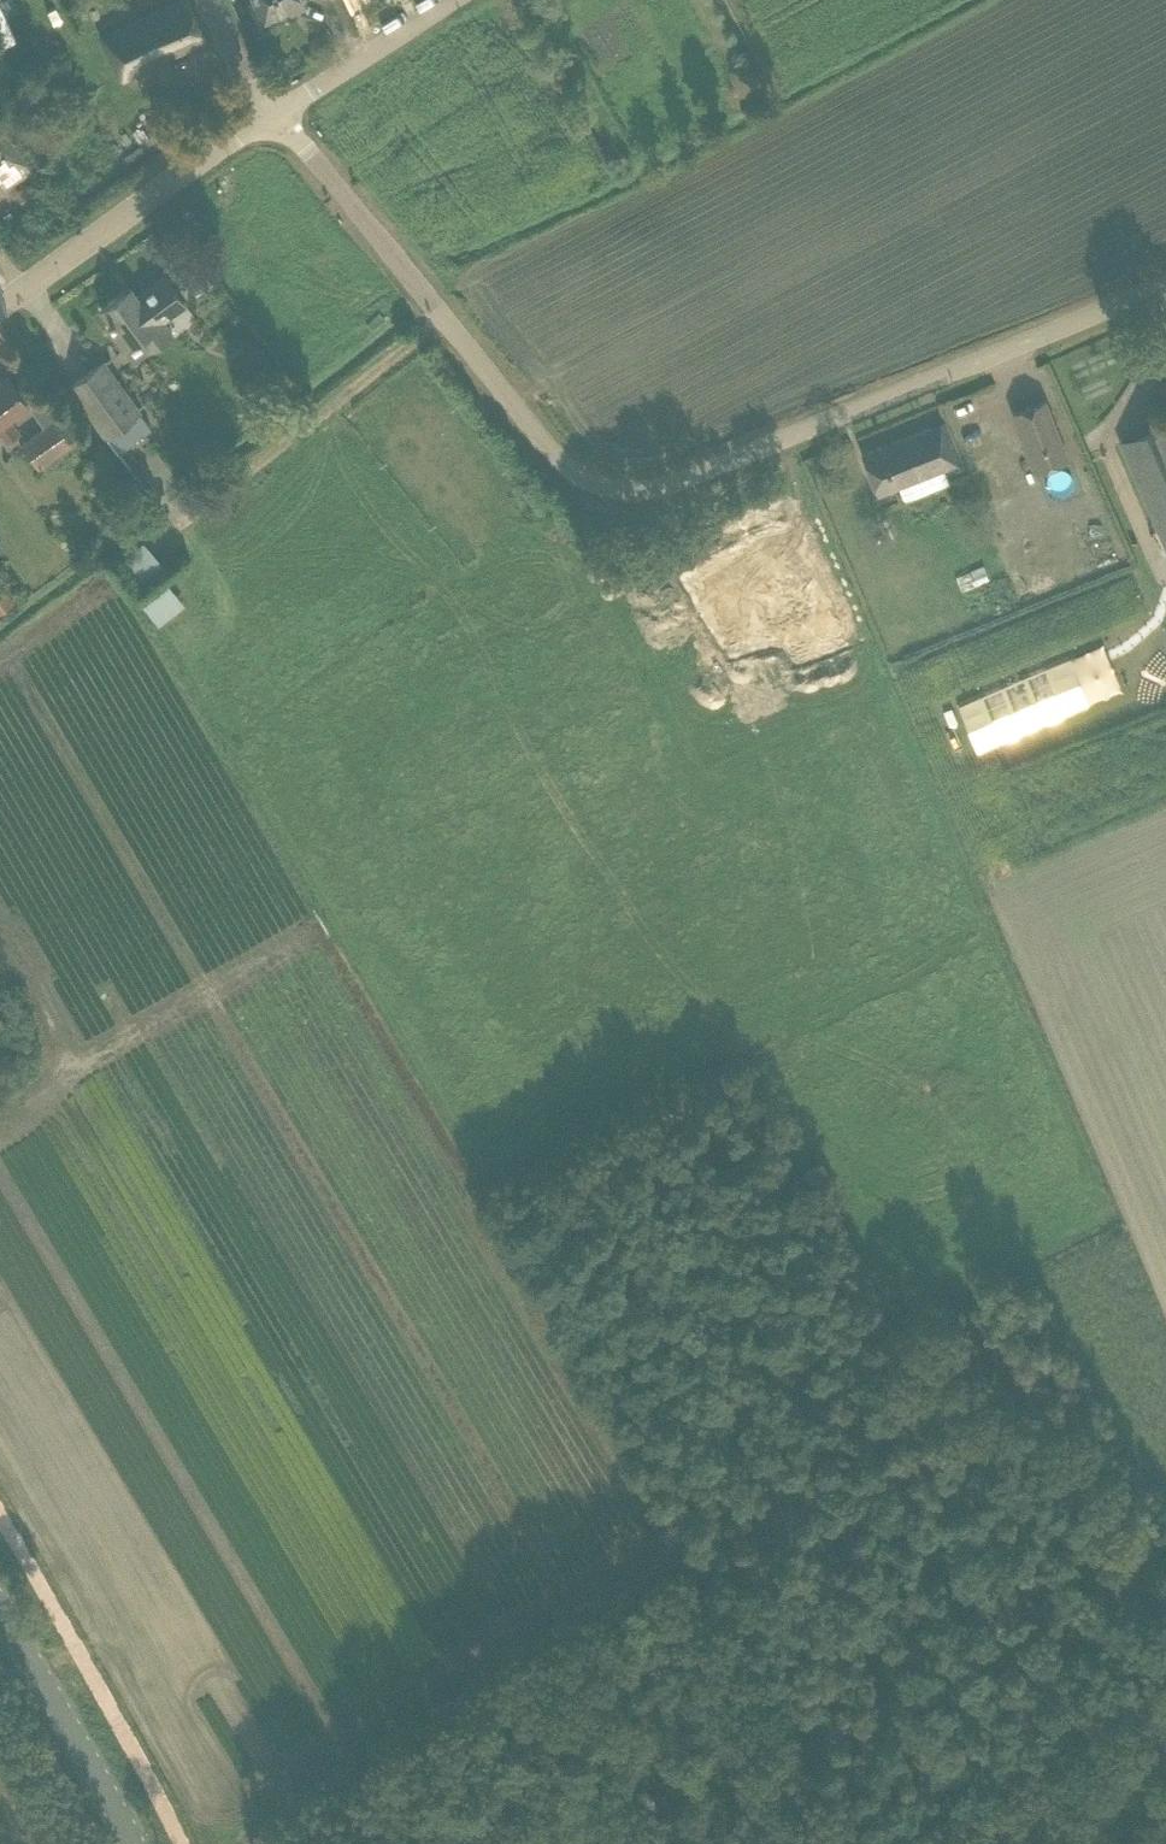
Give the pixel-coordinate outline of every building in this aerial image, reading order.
[(122,76),(205,39),(187,0),(179,0),(103,35),(122,76)] [(269,19),(304,3),(303,0),(260,0),(269,19)] [(66,96),(74,107),(86,99),(79,88),(66,96)] [(5,187),(34,167),(0,116),(0,179),(5,187)] [(101,309),(112,325),(108,328),(123,349),(138,339),(146,351),(172,332),(165,320),(185,305),(165,277),(137,296),(131,287),(101,309)] [(253,337),(241,347),(255,362),(266,352),(253,337)] [(69,385),(106,436),(139,411),(103,361),(69,385)] [(4,442),(19,431),(9,417),(28,404),(8,376),(0,382),(0,435),(4,442)] [(1157,381),(1165,401),(1165,377),(1157,381)] [(1010,412),(1034,472),(1068,457),(1044,398),(1010,412)] [(21,442),(37,467),(74,439),(58,415),(42,426),(21,442)] [(861,453),(870,476),(877,494),(961,460),(945,420),(861,453)] [(1130,463),(1165,549),(1165,422),(1120,442),(1130,463)] [(143,538),(118,557),(135,579),(160,560),(143,538)] [(777,562),(702,593),(725,648),(745,639),(742,631),(796,608),(794,604),(809,597),(823,629),(839,623),(845,638),(858,633),(833,574),(806,585),(799,569),(782,576),(777,562)] [(165,579),(138,600),(157,624),(183,604),(165,579)] [(12,603),(0,586),(0,612),(12,603)] [(15,1042),(0,1017),(0,1051),(15,1042)]
